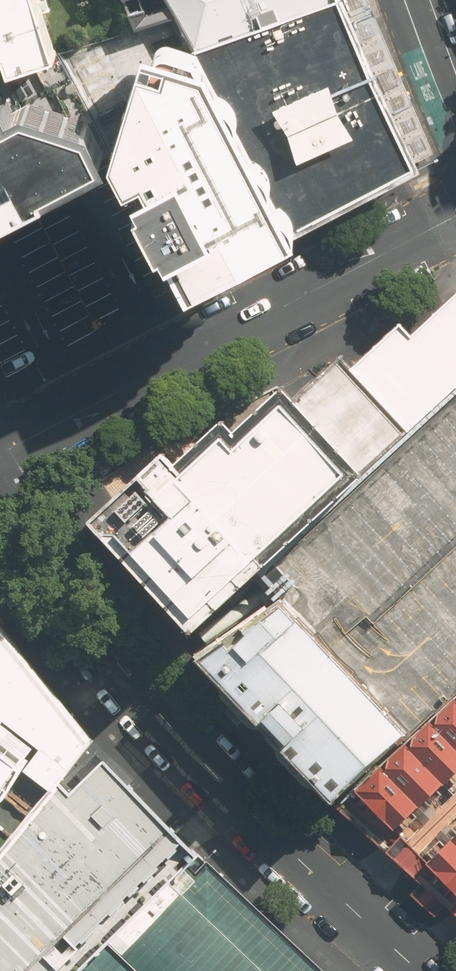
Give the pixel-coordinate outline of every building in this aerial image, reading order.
[(41,0),(0,0),(0,53),(3,52),(8,68),(58,53),(41,0)] [(196,50),(327,0),(167,0),(196,50)] [(196,50),(289,223),(419,160),(341,0),(327,0),(196,50)] [(196,50),(146,40),(114,153),(181,283),(289,223),(196,50)] [(112,155),(93,118),(27,98),(13,106),(4,90),(0,92),(0,213),(112,155)] [(360,478),(455,389),(455,301),(411,342),(398,328),(365,357),(346,374),(335,361),(304,389),(293,399),(360,478)] [(360,478),(293,399),(281,385),(232,429),(222,418),(173,463),(162,450),(88,517),(192,633),(254,576),(360,478)] [(360,478),(254,576),(258,580),(264,585),(269,590),(272,594),(407,735),(455,691),(455,389),(360,478)] [(258,580),(198,631),(205,641),(269,590),(264,585),(258,580)] [(407,735),(272,594),(202,655),(334,803),(407,735)] [(27,763),(60,788),(94,743),(0,622),(0,710),(43,741),(27,763)] [(337,805),(455,916),(455,697),(337,805)] [(43,741),(0,710),(0,800),(27,763),(43,741)] [(191,850),(102,768),(0,878),(0,970),(79,970),(191,850)] [(191,850),(79,970),(317,970),(191,850)]
